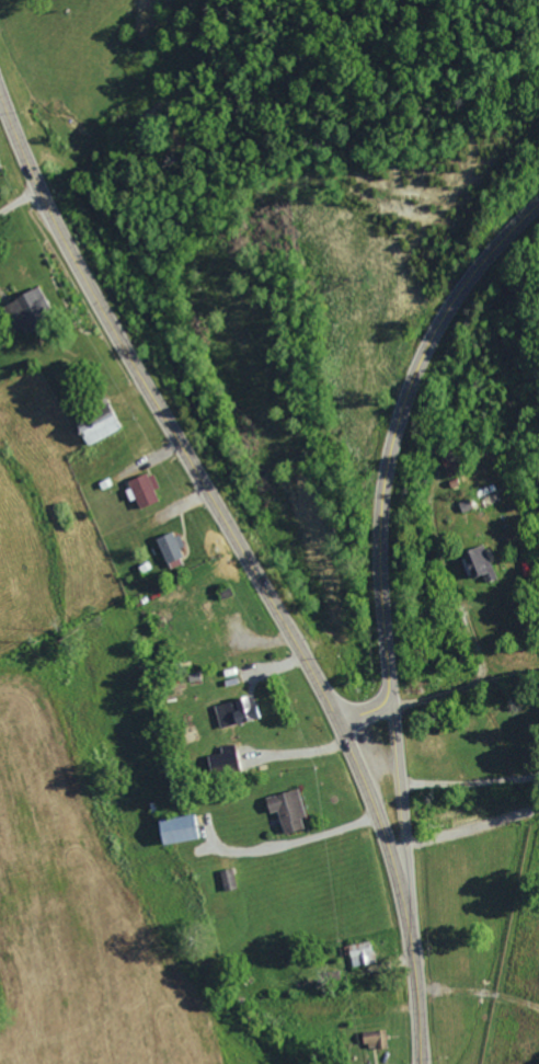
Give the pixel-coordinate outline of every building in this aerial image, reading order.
[(7,301),(20,327),(44,315),(39,306),(46,302),(37,286),(7,301)] [(118,430),(109,411),(76,427),(84,446),(118,430)] [(158,502),(153,489),(158,487),(152,471),(123,483),(130,501),(133,499),(138,510),(158,502)] [(185,557),(174,530),(156,538),(167,564),(185,557)] [(486,582),(496,579),(488,548),(465,554),(472,579),(484,575),(486,582)] [(226,727),(260,719),(256,705),(249,707),(246,697),(220,704),(226,727)] [(220,754),(205,756),(208,774),(237,770),(233,745),(219,747),(220,754)] [(305,818),(297,789),(263,798),(268,813),(276,811),(283,835),(303,829),(300,819),(305,818)] [(195,839),(190,815),(154,822),(159,847),(195,839)] [(350,967),(374,964),(371,942),(348,946),(350,967)] [(370,1050),(387,1048),(386,1033),(369,1035),(370,1050)]
